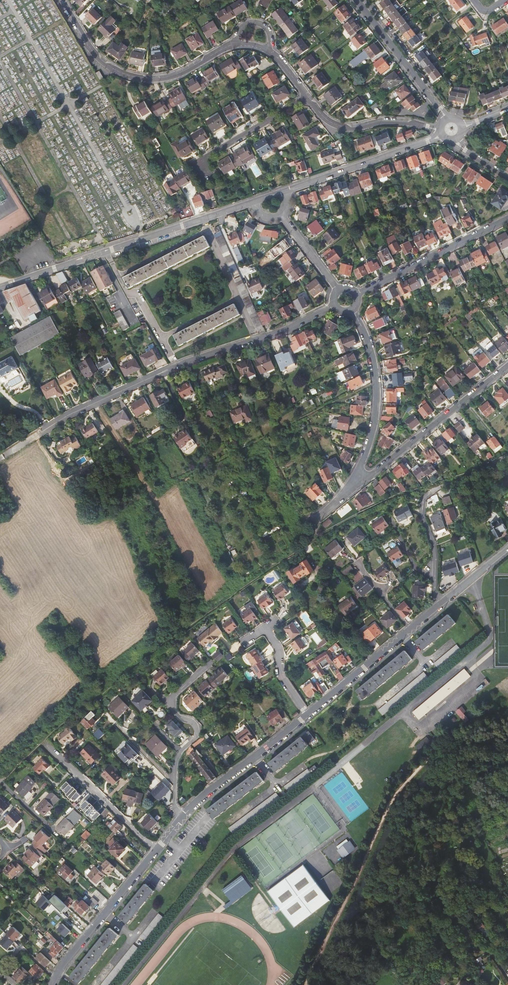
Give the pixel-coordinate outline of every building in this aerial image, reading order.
[(335,0),(324,0),(331,9),(338,4),(335,0)] [(385,10),(393,4),(389,0),(385,0),(381,4),(385,10)] [(458,12),(465,7),(460,0),(452,0),(450,1),(458,12)] [(248,10),(245,5),(244,3),(243,1),(231,7),(236,16),(248,10)] [(397,10),(393,4),(385,10),(390,16),(397,10)] [(335,12),(345,25),(345,24),(353,18),(349,12),(350,11),(345,5),(335,12)] [(403,6),(397,10),(390,16),(395,22),(402,17),(408,12),(403,6)] [(224,23),(236,16),(231,7),(219,14),(224,23)] [(102,17),(93,9),(86,16),(95,25),(102,17)] [(273,15),(281,26),(289,20),(281,9),(273,15)] [(116,21),(112,17),(100,29),(108,38),(115,31),(110,25),(113,23),(113,24),(116,21)] [(407,23),(402,17),(395,22),(400,29),(407,23)] [(460,22),(468,33),(475,27),(467,17),(460,22)] [(349,37),(351,40),(359,34),(357,31),(361,28),(354,18),(353,18),(345,24),(345,25),(344,25),(352,35),(349,37)] [(507,28),(507,23),(505,19),(492,27),(498,35),(507,28)] [(298,32),(289,20),(281,26),(290,38),(298,32)] [(219,31),(215,23),(204,29),(209,38),(213,36),(212,35),(219,31)] [(412,29),(407,23),(400,29),(404,35),(412,29)] [(417,36),(412,29),(404,35),(409,41),(417,36)] [(422,32),(418,35),(422,40),(427,37),(422,32)] [(479,45),(490,41),(487,34),(478,37),(476,32),(471,36),(474,46),(479,44),(479,45)] [(363,37),(360,33),(359,34),(351,40),(358,49),(366,43),(362,38),(363,37)] [(193,50),(197,48),(196,47),(203,43),(197,34),(187,40),(193,50)] [(422,42),(417,36),(409,41),(415,48),(422,42)] [(309,50),(302,40),(293,47),(300,56),(309,50)] [(114,43),(108,50),(120,59),(126,52),(125,51),(127,48),(122,43),(119,47),(114,43)] [(381,52),(374,43),(350,62),(354,67),(369,56),(372,59),(381,52)] [(188,54),(182,45),(172,51),(178,60),(188,54)] [(417,57),(422,64),(429,58),(433,55),(428,49),(424,52),(417,57)] [(143,67),(146,55),(133,52),(130,64),(143,67)] [(161,52),(152,53),(154,67),(167,66),(165,55),(161,55),(161,52)] [(241,61),(247,71),(258,64),(255,58),(250,60),(248,56),(241,61)] [(312,56),(302,64),(305,68),(303,69),(304,70),(306,74),(307,75),(319,66),(312,56)] [(390,67),(382,57),(374,64),(381,73),(390,67)] [(433,64),(429,58),(422,64),(426,69),(433,64)] [(239,70),(242,68),(238,62),(234,64),(232,60),(221,66),(227,75),(238,69),(239,70)] [(437,69),(433,64),(426,69),(430,74),(437,69)] [(207,79),(203,81),(207,87),(221,79),(215,68),(204,74),(207,79)] [(441,75),(437,69),(430,74),(434,80),(441,75)] [(263,78),(270,89),(280,83),(277,79),(276,79),(272,72),(263,78)] [(392,89),(401,81),(395,73),(385,80),(386,82),(380,87),(383,91),(390,86),(392,89)] [(321,90),(329,84),(321,74),(313,80),(321,90)] [(203,90),(207,88),(207,87),(203,81),(199,83),(197,79),(187,85),(193,93),(202,88),(203,90)] [(410,93),(405,86),(397,92),(402,100),(410,93)] [(290,95),(285,87),(273,95),(278,102),(290,95)] [(507,96),(507,88),(507,87),(505,88),(504,87),(500,88),(500,90),(504,98),(507,96)] [(173,98),(169,101),(173,107),(187,99),(180,88),(170,94),(173,98)] [(332,105),(342,97),(334,88),(324,95),(332,105)] [(450,100),(458,102),(461,89),(456,88),(455,93),(452,92),(450,100)] [(470,91),(461,89),(458,102),(465,104),(467,95),(469,96),(470,91)] [(500,90),(493,93),(497,101),(504,98),(500,90)] [(490,104),(497,101),(493,93),(486,96),(485,94),(480,96),(483,103),(484,105),(489,103),(490,104)] [(260,105),(253,94),(242,101),(248,112),(260,105)] [(413,96),(402,104),(405,108),(406,107),(409,110),(411,109),(414,112),(421,107),(418,103),(415,105),(415,103),(414,104),(415,106),(413,106),(411,103),(415,100),(413,96)] [(364,105),(358,98),(342,110),(348,117),(364,105)] [(158,116),(173,107),(169,101),(168,100),(164,102),(163,101),(153,107),(158,116)] [(143,117),(152,112),(146,102),(138,107),(137,106),(133,108),(139,118),(142,116),(143,117)] [(231,122),(240,117),(238,116),(242,113),(237,104),(233,106),(232,105),(224,110),(231,122)] [(300,130),(309,124),(302,112),(292,117),(300,130)] [(225,126),(219,115),(207,121),(214,132),(225,126)] [(497,127),(498,130),(500,129),(504,136),(507,135),(507,134),(503,122),(496,125),(497,127)] [(303,135),(310,146),(317,143),(314,138),(319,135),(318,133),(319,132),(316,127),(303,135)] [(276,139),(272,141),(276,148),(282,145),(284,147),(292,142),(284,128),(274,135),(276,139)] [(209,138),(203,129),(193,135),(199,144),(209,138)] [(379,147),(391,142),(387,133),(375,138),(379,147)] [(374,148),(370,137),(356,141),(359,152),(368,150),(374,148)] [(262,157),(276,148),(272,141),(271,140),(268,142),(266,138),(262,140),(263,142),(260,143),(259,142),(255,145),(262,157)] [(195,150),(189,141),(179,147),(184,156),(195,150)] [(500,143),(496,141),(490,151),(500,158),(507,146),(501,142),(500,143)] [(240,156),(236,159),(240,165),(255,156),(252,151),(251,152),(247,146),(238,152),(240,156)] [(424,164),(433,161),(430,151),(420,155),(424,164)] [(321,156),(324,166),(342,160),(340,153),(334,154),(334,152),(321,156)] [(447,167),(450,168),(455,160),(453,158),(454,158),(445,153),(440,161),(448,166),(447,167)] [(235,168),(240,165),(236,159),(233,161),(230,156),(219,163),(225,174),(231,171),(233,175),(237,172),(235,168)] [(412,170),(421,166),(418,156),(408,160),(412,170)] [(295,161),(299,173),(308,171),(303,158),(295,161)] [(395,164),(398,172),(407,168),(404,161),(403,160),(401,161),(400,162),(395,164)] [(451,169),(459,174),(465,165),(457,160),(451,169)] [(377,171),(380,178),(384,177),(384,178),(393,174),(390,167),(390,166),(384,168),(384,169),(377,171)] [(464,177),(475,185),(481,176),(469,168),(464,177)] [(180,186),(192,179),(186,171),(175,178),(180,186)] [(363,188),(373,184),(369,173),(359,176),(363,188)] [(171,194),(175,191),(174,189),(176,188),(180,186),(175,178),(174,177),(165,183),(171,194)] [(477,184),(488,191),(493,184),(482,177),(477,184)] [(352,197),(362,193),(358,180),(353,181),(354,182),(347,184),(349,189),(351,195),(352,197)] [(336,194),(344,191),(346,196),(351,195),(349,189),(347,184),(346,181),(341,183),(339,182),(337,183),(336,184),(336,185),(336,187),(334,188),(336,194)] [(328,197),(334,194),(331,186),(325,189),(326,191),(321,193),(323,200),(328,198),(328,197)] [(502,210),(507,200),(507,193),(503,190),(493,205),(502,210)] [(211,197),(214,195),(213,191),(202,197),(203,200),(206,198),(207,199),(211,198),(211,197)] [(311,201),(314,201),(314,203),(319,202),(316,192),(311,194),(312,195),(309,196),(303,198),(306,204),(307,206),(312,204),(311,201)] [(395,208),(396,212),(398,211),(408,207),(407,203),(395,208)] [(437,204),(430,206),(434,218),(441,216),(437,204)] [(451,206),(441,211),(447,223),(450,228),(460,223),(451,206)] [(302,209),(299,219),(302,220),(302,221),(307,222),(310,212),(302,209)] [(463,219),(466,227),(473,224),(469,216),(463,219)] [(324,230),(317,220),(307,227),(315,238),(318,236),(317,235),(324,230)] [(438,222),(434,224),(440,237),(445,235),(446,236),(452,233),(450,228),(447,223),(444,225),(442,221),(438,223),(438,222)] [(248,238),(246,242),(247,245),(256,228),(248,223),(245,230),(250,233),(248,238)] [(231,272),(238,268),(236,265),(224,238),(218,225),(214,227),(216,232),(213,233),(231,272)] [(339,237),(333,229),(324,236),(330,244),(339,237)] [(277,232),(264,231),(261,236),(260,242),(270,244),(271,237),(278,238),(278,234),(277,233),(277,232)] [(237,233),(229,236),(228,236),(232,246),(239,263),(243,261),(237,247),(238,247),(236,244),(241,242),(237,233)] [(420,249),(428,244),(425,237),(423,233),(414,238),(420,249)] [(433,233),(425,237),(428,244),(429,246),(438,242),(433,233)] [(507,245),(507,235),(507,233),(498,238),(503,248),(507,245)] [(197,252),(209,246),(204,235),(195,239),(192,240),(193,241),(175,250),(175,249),(172,251),(172,252),(160,258),(155,260),(152,261),(153,262),(135,271),(135,270),(132,272),(132,273),(124,277),(128,286),(127,286),(128,288),(129,287),(130,288),(139,283),(171,266),(197,252)] [(398,242),(394,244),(393,241),(389,243),(391,246),(390,246),(394,254),(401,251),(399,247),(400,246),(398,242)] [(275,247),(281,254),(289,248),(286,244),(285,245),(282,242),(275,247)] [(406,255),(410,253),(409,250),(413,248),(410,242),(402,246),(406,255)] [(491,255),(500,250),(496,242),(486,247),(491,255)] [(384,266),(395,261),(388,248),(379,253),(381,257),(380,257),(384,266)] [(334,250),(332,251),(326,256),(332,265),(340,258),(334,250)] [(487,263),(490,261),(485,251),(482,253),(480,250),(471,254),(472,256),(477,265),(477,266),(486,261),(487,263)] [(282,267),(286,272),(288,270),(292,267),(289,263),(296,257),(291,251),(283,256),(284,257),(280,260),(284,265),(282,267)] [(472,256),(460,262),(465,271),(477,265),(472,256)] [(342,266),(341,271),(351,273),(353,264),(343,261),(342,266)] [(378,269),(382,276),(386,274),(382,267),(380,268),(378,263),(374,265),(372,262),(365,265),(369,273),(378,269)] [(288,270),(296,281),(299,279),(305,275),(301,270),(301,271),(296,264),(292,267),(288,270)] [(103,265),(91,271),(99,286),(102,291),(114,284),(103,265)] [(355,271),(359,279),(367,275),(363,266),(355,271)] [(444,269),(442,270),(440,271),(439,269),(437,268),(434,270),(434,271),(427,275),(432,285),(440,282),(439,280),(447,275),(448,276),(451,275),(450,274),(447,268),(444,269)] [(456,285),(465,280),(460,270),(450,274),(451,275),(456,285)] [(58,274),(62,283),(68,281),(64,271),(58,274)] [(256,329),(263,326),(261,321),(258,314),(258,313),(257,311),(253,303),(245,285),(240,275),(233,278),(256,329)] [(87,293),(97,287),(91,276),(81,282),(83,286),(87,293)] [(74,291),(83,286),(81,282),(78,277),(70,282),(74,291)] [(416,277),(408,281),(413,291),(425,285),(422,278),(418,280),(416,277)] [(251,282),(250,283),(256,296),(258,295),(257,293),(263,290),(258,279),(254,281),(254,282),(252,284),(251,282)] [(314,297),(323,290),(316,280),(306,287),(314,297)] [(400,288),(397,289),(400,297),(413,291),(408,281),(399,285),(400,288)] [(296,284),(295,282),(285,290),(286,292),(296,284)] [(259,296),(258,295),(256,296),(250,283),(247,284),(252,295),(254,298),(259,296)] [(293,301),(299,298),(297,294),(302,292),(303,293),(306,292),(302,283),(295,287),(296,289),(289,293),(293,301)] [(42,311),(26,284),(21,285),(4,291),(10,302),(14,300),(25,320),(30,317),(33,321),(39,318),(37,314),(42,311)] [(62,289),(60,290),(56,292),(63,303),(68,299),(66,296),(72,293),(67,284),(61,287),(62,289)] [(50,287),(39,294),(44,304),(56,297),(50,287)] [(397,296),(402,306),(404,305),(400,297),(397,289),(396,289),(395,289),(395,288),(382,294),(386,301),(389,299),(390,300),(397,296)] [(59,302),(56,297),(44,304),(47,309),(59,302)] [(303,297),(292,303),(292,304),(294,308),(296,312),(308,306),(303,297)] [(212,328),(240,313),(235,303),(226,307),(223,308),(223,309),(210,316),(206,318),(206,317),(202,319),(203,320),(186,328),(183,329),(183,330),(174,334),(180,345),(187,341),(212,328)] [(290,309),(294,308),(292,304),(280,310),(284,319),(293,314),(290,309)] [(371,318),(372,320),(380,316),(374,305),(372,306),(372,307),(367,310),(367,311),(365,312),(369,319),(371,318)] [(124,330),(130,327),(120,309),(114,313),(124,330)] [(263,311),(258,313),(258,314),(261,321),(263,326),(268,323),(263,311)] [(373,321),(374,322),(375,322),(377,326),(376,327),(377,330),(387,326),(384,318),(385,318),(389,316),(388,314),(373,321)] [(12,338),(20,352),(45,338),(47,342),(56,337),(61,334),(51,315),(12,338)] [(330,322),(324,332),(332,337),(338,327),(330,322)] [(308,343),(317,338),(313,332),(309,333),(308,331),(303,334),(308,343)] [(384,344),(393,341),(390,332),(381,335),(384,344)] [(305,345),(307,343),(305,339),(303,341),(300,335),(292,339),(295,345),(291,347),(294,354),(299,352),(297,348),(305,345)] [(345,355),(350,352),(349,348),(357,344),(354,337),(346,340),(345,339),(339,342),(345,355)] [(507,349),(507,342),(504,337),(496,343),(504,353),(507,349)] [(20,352),(22,355),(40,345),(47,342),(45,338),(20,352)] [(494,358),(500,353),(495,346),(489,339),(479,347),(484,352),(490,360),(494,358)] [(407,352),(404,340),(390,344),(392,349),(394,348),(396,355),(407,352)] [(156,361),(161,358),(154,348),(140,356),(146,365),(155,359),(156,361)] [(483,367),(491,361),(484,352),(476,358),(483,367)] [(277,357),(283,371),(295,367),(290,353),(285,355),(284,353),(277,357)] [(130,362),(135,359),(131,354),(126,356),(130,362)] [(353,358),(351,354),(336,361),(338,365),(344,362),(346,367),(357,361),(355,357),(353,358)] [(261,372),(266,371),(266,370),(273,367),(269,355),(256,360),(261,372)] [(0,379),(20,367),(13,356),(0,364),(0,378),(0,379)] [(103,374),(107,371),(115,367),(109,357),(97,363),(103,374)] [(98,371),(91,358),(80,365),(86,376),(92,373),(93,374),(98,371)] [(140,367),(135,359),(130,362),(122,366),(127,375),(140,367)] [(398,370),(396,359),(383,361),(384,367),(388,367),(389,372),(398,370)] [(240,371),(237,373),(241,383),(245,381),(243,376),(248,374),(249,377),(255,374),(250,360),(237,365),(240,371)] [(472,375),(479,369),(473,361),(465,367),(472,375)] [(228,371),(225,364),(214,368),(213,367),(204,371),(208,380),(210,383),(211,384),(213,383),(214,382),(212,378),(217,376),(218,378),(223,376),(222,373),(228,371)] [(359,374),(355,366),(337,374),(341,382),(359,374)] [(457,367),(446,376),(453,385),(461,379),(462,380),(465,377),(457,367)] [(73,372),(59,379),(67,393),(72,390),(70,388),(79,383),(73,372)] [(402,375),(393,376),(394,381),(393,381),(393,382),(393,385),(394,386),(403,385),(403,381),(410,380),(410,378),(413,378),(412,374),(402,375)] [(364,385),(360,377),(348,383),(352,390),(364,385)] [(450,398),(456,394),(447,383),(443,378),(437,383),(450,398)] [(64,395),(56,381),(43,388),(49,399),(58,394),(60,397),(64,395)] [(179,390),(183,399),(195,393),(191,382),(186,385),(187,386),(179,390)] [(495,396),(502,405),(507,400),(507,396),(502,388),(497,392),(498,393),(495,396)] [(157,406),(165,401),(163,397),(167,394),(164,389),(159,391),(156,393),(156,391),(151,394),(157,406)] [(396,390),(388,389),(387,402),(396,402),(396,390)] [(441,402),(446,398),(439,389),(430,397),(437,406),(441,403),(441,402)] [(150,407),(144,396),(131,404),(137,415),(150,407)] [(358,397),(357,406),(363,406),(366,407),(367,397),(358,397)] [(425,419),(433,412),(425,401),(422,403),(424,406),(419,410),(425,419)] [(488,417),(495,411),(489,402),(485,405),(486,406),(481,410),(488,417)] [(362,415),(363,406),(357,406),(352,405),(351,414),(362,415)] [(388,414),(391,414),(396,414),(396,405),(387,405),(387,413),(388,414)] [(252,420),(246,406),(230,412),(235,422),(244,419),(246,422),(252,420)] [(124,411),(111,419),(117,429),(130,421),(124,411)] [(406,421),(412,429),(422,421),(416,413),(406,421)] [(340,417),(338,429),(348,430),(350,419),(340,417)] [(82,429),(87,436),(98,430),(93,421),(89,424),(82,429)] [(459,422),(454,427),(459,433),(464,429),(459,422)] [(384,428),(382,434),(389,437),(390,436),(394,432),(391,429),(394,427),(390,423),(384,428)] [(443,436),(441,438),(445,444),(456,435),(452,428),(443,435),(443,436)] [(179,433),(174,437),(181,448),(186,445),(185,443),(192,438),(186,429),(182,431),(183,432),(180,434),(179,433)] [(79,445),(80,443),(75,434),(71,437),(66,435),(57,440),(59,443),(56,444),(60,451),(66,448),(71,449),(72,445),(77,446),(79,445)] [(354,447),(356,436),(346,434),(344,445),(354,447)] [(477,455),(487,447),(478,434),(470,440),(471,441),(467,444),(477,455)] [(394,445),(399,442),(394,440),(394,441),(385,436),(380,446),(384,448),(385,446),(390,448),(392,444),(394,445)] [(487,442),(496,453),(503,447),(494,437),(487,442)] [(442,455),(450,449),(445,444),(441,438),(433,444),(442,455)] [(427,450),(422,454),(430,463),(432,465),(440,458),(433,449),(429,453),(427,450)] [(341,460),(348,464),(351,460),(349,460),(352,455),(344,451),(340,458),(342,459),(341,460)] [(327,461),(333,473),(342,469),(337,457),(327,461)] [(406,463),(404,465),(410,473),(412,471),(406,463)] [(430,463),(421,469),(426,475),(427,477),(436,470),(432,465),(430,463)] [(397,478),(401,474),(404,476),(409,472),(402,464),(392,472),(397,478)] [(324,482),(333,478),(328,468),(321,471),(322,474),(321,475),(324,482)] [(420,480),(426,475),(421,469),(420,468),(414,472),(420,480)] [(393,484),(390,479),(388,481),(386,478),(379,483),(385,490),(393,484)] [(399,486),(405,493),(408,492),(402,484),(399,486)] [(306,494),(313,502),(323,493),(319,489),(320,488),(317,485),(306,494)] [(379,485),(374,489),(381,496),(385,492),(379,485)] [(369,505),(372,503),(365,494),(354,503),(360,510),(368,504),(369,505)] [(450,497),(442,499),(445,506),(452,504),(450,497)] [(407,505),(394,512),(399,521),(408,517),(407,516),(412,514),(407,505)] [(453,508),(443,512),(448,526),(452,524),(453,523),(452,521),(457,520),(453,508)] [(490,524),(500,517),(497,512),(487,519),(490,524)] [(436,532),(445,529),(439,515),(430,518),(436,532)] [(384,516),(373,524),(377,532),(384,527),(385,528),(389,525),(384,516)] [(330,518),(323,524),(326,527),(333,522),(330,518)] [(490,526),(497,539),(502,536),(500,533),(506,530),(501,520),(490,526)] [(361,530),(350,538),(355,547),(367,539),(361,530)] [(256,557),(264,553),(258,539),(250,542),(256,557)] [(338,541),(326,549),(332,558),(344,549),(338,541)] [(403,555),(398,547),(388,553),(396,566),(402,562),(399,557),(403,555)] [(458,555),(462,566),(474,562),(470,551),(458,555)] [(385,565),(388,563),(382,554),(378,556),(380,558),(370,565),(375,572),(384,564),(385,565)] [(309,574),(314,571),(315,570),(307,560),(302,563),(303,565),(295,569),(294,568),(288,572),(295,583),(301,579),(300,578),(308,573),(309,574)] [(351,565),(340,573),(344,578),(354,570),(351,565)] [(365,579),(355,587),(363,597),(373,590),(365,579)] [(273,591),(280,600),(283,597),(283,596),(289,592),(283,584),(273,591)] [(414,586),(413,598),(424,598),(424,592),(426,592),(426,587),(414,586)] [(360,599),(363,597),(355,587),(352,589),(360,599)] [(273,603),(267,594),(258,600),(263,609),(268,605),(269,606),(273,603)] [(352,597),(339,606),(346,616),(351,613),(350,611),(357,606),(352,597)] [(404,619),(408,615),(407,614),(408,613),(411,610),(405,603),(397,610),(404,619)] [(253,620),(257,618),(250,608),(240,615),(246,623),(252,619),(253,620)] [(390,613),(380,621),(387,629),(396,622),(390,613)] [(449,616),(442,622),(441,621),(440,622),(438,623),(439,624),(426,634),(425,634),(424,635),(422,636),(423,637),(416,642),(424,651),(456,625),(449,616)] [(228,633),(238,626),(232,618),(223,624),(228,633)] [(222,633),(216,623),(198,638),(204,646),(211,640),(213,642),(218,637),(217,637),(222,633)] [(285,629),(292,639),(301,633),(293,623),(285,629)] [(375,626),(363,635),(369,643),(381,634),(375,626)] [(300,637),(291,644),(294,647),(298,653),(307,647),(309,645),(309,644),(306,639),(304,638),(302,640),(300,637)] [(200,651),(193,642),(185,649),(187,652),(184,654),(189,660),(192,657),(200,651)] [(339,645),(338,642),(332,646),(327,651),(327,652),(331,659),(333,658),(331,654),(337,648),(337,647),(339,645)] [(434,665),(437,669),(459,651),(456,647),(434,665)] [(262,661),(263,660),(260,657),(258,655),(258,653),(256,649),(246,656),(253,667),(262,661)] [(219,650),(214,656),(219,662),(225,657),(219,650)] [(460,651),(459,651),(437,669),(438,670),(460,651)] [(323,668),(330,663),(333,662),(331,659),(327,652),(316,659),(319,663),(323,668)] [(334,660),(339,668),(348,662),(349,664),(352,662),(349,657),(346,659),(342,652),(340,654),(341,656),(334,660)] [(364,685),(357,691),(364,700),(412,661),(405,652),(398,657),(398,656),(396,658),(395,659),(395,660),(382,671),(381,670),(380,671),(379,672),(379,673),(366,683),(364,684),(363,684),(364,685)] [(183,667),(187,664),(178,654),(169,663),(176,671),(182,666),(183,667)] [(318,664),(319,663),(316,659),(315,660),(306,665),(308,668),(313,665),(316,669),(312,671),(314,674),(316,673),(317,671),(320,675),(321,676),(325,674),(318,664)] [(264,666),(262,661),(252,668),(256,675),(257,674),(260,679),(268,673),(268,672),(267,669),(265,668),(263,666),(264,666)] [(221,668),(214,673),(221,681),(228,676),(221,668)] [(160,685),(169,677),(162,669),(158,672),(156,670),(151,674),(153,677),(160,685)] [(445,696),(446,698),(471,677),(465,669),(413,713),(420,720),(444,699),(443,698),(445,696)] [(220,682),(221,681),(214,673),(213,674),(214,675),(211,678),(218,686),(218,687),(221,684),(220,682)] [(378,711),(382,716),(418,686),(427,678),(423,674),(378,711)] [(206,697),(218,686),(211,678),(210,677),(198,688),(206,697)] [(427,679),(427,678),(418,686),(382,716),(427,679)] [(315,684),(322,695),(325,693),(321,686),(318,682),(315,684)] [(312,693),(313,694),(318,691),(312,683),(304,688),(308,696),(312,693)] [(321,686),(325,693),(328,690),(325,684),(322,686),(322,685),(320,685),(321,686)] [(259,700),(272,692),(269,688),(258,695),(257,696),(259,700)] [(141,711),(152,701),(143,691),(132,701),(141,711)] [(197,706),(203,700),(194,691),(183,701),(193,711),(197,707),(197,706)] [(117,715),(124,708),(125,709),(128,706),(118,696),(108,706),(117,715)] [(462,708),(457,713),(466,723),(469,721),(464,714),(466,712),(462,708)] [(273,725),(288,716),(284,711),(280,714),(277,710),(273,713),(272,712),(271,713),(271,714),(267,717),(273,725)] [(96,715),(93,711),(82,722),(88,729),(96,721),(93,718),(96,715)] [(173,720),(167,726),(177,737),(184,731),(173,720)] [(76,737),(70,728),(58,737),(62,744),(71,738),(72,740),(76,737)] [(98,740),(105,734),(99,729),(93,735),(98,740)] [(255,738),(248,729),(237,737),(242,745),(249,740),(250,741),(255,738)] [(309,732),(302,737),(295,742),(294,742),(293,743),(291,744),(292,745),(278,755),(276,756),(275,757),(275,758),(269,763),(276,772),(309,746),(308,745),(315,740),(309,732)] [(155,735),(148,742),(159,753),(158,752),(165,746),(155,735)] [(199,768),(210,783),(212,781),(214,780),(217,778),(201,758),(203,756),(201,754),(197,750),(195,751),(193,748),(205,739),(204,737),(203,736),(191,746),(186,752),(199,768)] [(227,736),(216,745),(224,756),(227,754),(228,754),(229,754),(230,753),(231,753),(233,751),(233,750),(234,749),(236,748),(227,736)] [(427,738),(416,748),(422,754),(433,745),(427,738)] [(156,756),(159,753),(148,742),(145,744),(156,756)] [(123,752),(119,756),(127,764),(130,767),(136,760),(135,759),(139,755),(129,744),(124,749),(126,750),(123,752)] [(99,755),(89,745),(81,753),(92,763),(99,755)] [(41,758),(32,768),(38,774),(43,769),(45,770),(49,766),(41,758)] [(106,777),(111,781),(114,784),(121,778),(116,773),(117,772),(110,766),(102,775),(105,778),(106,777)] [(288,792),(311,775),(317,770),(315,766),(308,771),(308,770),(284,787),(288,792)] [(185,776),(188,781),(194,777),(190,772),(185,776)] [(257,772),(250,777),(249,777),(248,778),(246,779),(247,780),(234,789),(233,789),(231,790),(230,791),(231,792),(217,802),(216,801),(215,803),(214,804),(208,809),(214,819),(263,781),(257,772)] [(26,776),(15,789),(25,798),(30,793),(28,791),(31,786),(29,784),(32,781),(26,776)] [(61,787),(75,801),(82,794),(68,780),(61,787)] [(157,788),(154,791),(151,793),(159,801),(170,790),(162,783),(160,785),(157,788)] [(131,791),(129,801),(140,804),(140,802),(146,804),(148,796),(131,791)] [(48,796),(35,809),(43,816),(52,806),(50,803),(53,801),(48,796)] [(2,815),(9,807),(0,799),(0,813),(2,815)] [(101,819),(109,810),(108,809),(107,808),(105,809),(98,817),(101,819)] [(72,809),(69,813),(77,820),(80,816),(72,809)] [(21,819),(12,811),(5,818),(10,823),(9,824),(13,827),(21,819)] [(58,829),(60,831),(64,834),(77,820),(69,813),(56,827),(58,829)] [(150,814),(142,823),(149,830),(157,822),(150,814)] [(109,822),(107,825),(120,837),(123,835),(118,830),(122,826),(114,820),(111,824),(109,822)] [(36,840),(32,844),(34,846),(41,852),(45,848),(43,846),(50,838),(42,830),(35,839),(36,840)] [(91,834),(87,830),(81,836),(85,840),(91,834)] [(117,857),(128,845),(121,838),(110,850),(117,857)] [(350,843),(339,851),(345,858),(355,850),(350,843)] [(24,858),(33,866),(44,854),(41,852),(34,846),(31,849),(31,848),(28,852),(28,853),(24,858)] [(35,869),(46,857),(44,854),(33,866),(35,869)] [(109,875),(115,868),(107,860),(98,869),(104,874),(106,872),(109,875)] [(22,874),(25,871),(17,863),(14,866),(12,864),(5,871),(12,879),(20,871),(22,874)] [(73,872),(65,864),(60,869),(65,873),(62,876),(66,879),(68,877),(71,880),(74,877),(71,874),(73,872)] [(304,866),(268,893),(295,929),(331,902),(304,866)] [(97,884),(105,876),(104,874),(98,869),(96,867),(89,876),(97,884)] [(251,890),(242,878),(225,890),(234,900),(243,894),(244,895),(251,890)] [(154,892),(145,885),(140,891),(139,890),(137,892),(136,893),(137,894),(127,907),(126,906),(125,908),(123,909),(124,910),(119,916),(128,924),(154,892)] [(252,892),(251,890),(244,895),(243,894),(234,900),(223,908),(225,912),(252,892)] [(69,908),(69,907),(64,902),(54,893),(48,899),(52,903),(64,914),(69,908)] [(49,906),(52,903),(48,899),(43,895),(36,903),(44,910),(48,906),(49,906)] [(69,897),(64,902),(69,907),(71,905),(69,903),(73,900),(69,897)] [(90,899),(88,903),(93,908),(98,902),(95,898),(92,901),(90,899)] [(90,907),(83,900),(82,901),(80,900),(79,901),(78,900),(75,903),(77,905),(76,907),(83,915),(87,911),(87,910),(90,907)] [(140,937),(145,941),(164,918),(159,914),(140,937)] [(482,922),(477,925),(487,938),(491,934),(482,922)] [(57,929),(64,936),(69,930),(62,924),(57,929)] [(21,934),(13,927),(6,934),(7,935),(0,941),(0,943),(7,950),(14,942),(13,941),(21,934)] [(109,928),(104,935),(103,934),(102,936),(101,937),(91,950),(90,950),(88,952),(88,953),(88,954),(78,966),(77,966),(75,967),(75,968),(75,969),(69,976),(79,983),(118,935),(109,928)] [(57,955),(64,947),(48,931),(45,934),(54,942),(56,941),(56,942),(50,949),(52,950),(50,953),(54,957),(56,954),(57,955)] [(36,958),(45,967),(50,961),(41,952),(36,958)] [(39,977),(43,972),(44,971),(37,964),(30,971),(38,978),(39,977)] [(21,966),(12,977),(17,982),(20,984),(26,977),(28,978),(31,975),(21,966)] [(17,982),(12,977),(6,972),(4,977),(13,984),(15,984),(17,982)]
